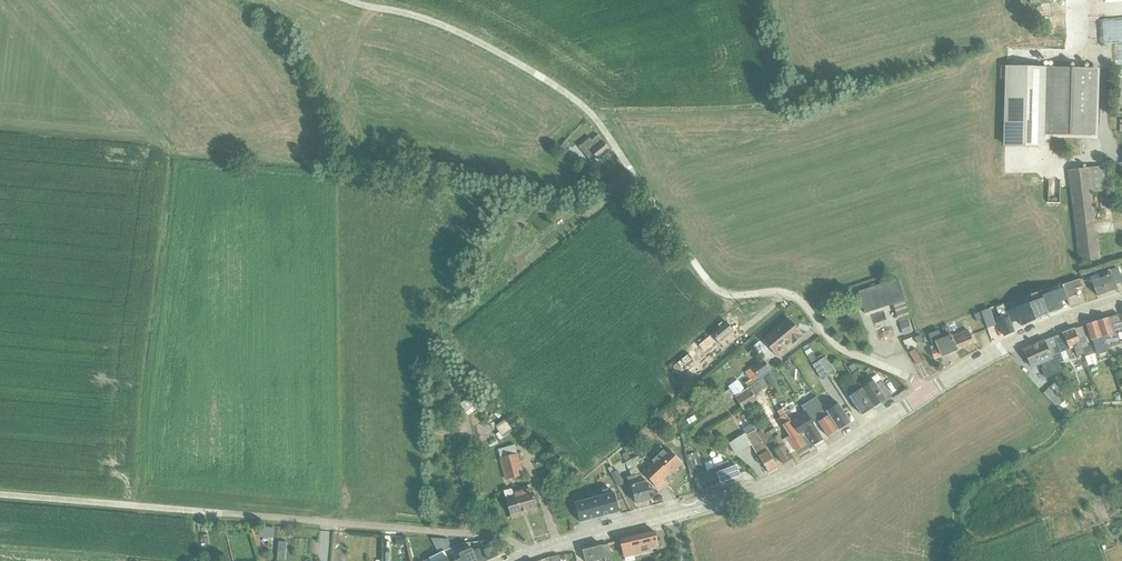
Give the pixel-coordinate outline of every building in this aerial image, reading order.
[(1034,5),(1038,14),(1043,12),(1039,3),(1034,5)] [(1121,38),(1121,15),(1106,16),(1107,39),(1121,38)] [(1071,27),(1071,16),(1053,16),(1053,27),(1071,27)] [(1044,134),(1046,67),(1014,66),(1004,66),(1004,79),(1003,146),(1005,146),(1015,146),(1043,147),(1044,134)] [(1046,67),(1044,134),(1095,136),(1097,68),(1046,67)] [(590,137),(579,146),(591,161),(596,156),(597,157),(609,149),(598,135),(592,140),(590,137)] [(566,140),(559,148),(566,153),(570,148),(567,146),(570,142),(566,140)] [(1107,165),(1067,170),(1072,204),(1079,262),(1101,259),(1097,229),(1092,193),(1099,192),(1110,190),(1107,165)] [(1111,271),(1116,284),(1121,282),(1121,278),(1119,268),(1111,271)] [(1116,284),(1111,271),(1110,269),(1090,277),(1097,296),(1117,288),(1116,284)] [(1064,287),(1067,298),(1078,294),(1076,288),(1082,286),(1079,278),(1062,284),(1064,287)] [(893,304),(904,300),(905,300),(898,279),(858,292),(865,313),(893,304)] [(1067,298),(1064,287),(1042,296),(1047,310),(1052,308),(1053,311),(1062,308),(1059,302),(1067,299),(1067,298)] [(904,300),(893,304),(899,322),(911,319),(904,300)] [(1028,302),(1006,312),(1011,323),(1019,319),(1021,326),(1030,322),(1029,319),(1034,317),(1028,302)] [(1011,323),(1006,312),(1003,305),(997,307),(1001,320),(998,321),(1004,336),(1015,331),(1011,323)] [(989,308),(981,311),(987,328),(995,326),(989,308)] [(874,313),(875,321),(887,318),(885,310),(874,313)] [(1097,321),(1105,346),(1119,342),(1116,332),(1121,330),(1121,324),(1118,314),(1097,321)] [(788,319),(762,338),(776,355),(801,336),(788,319)] [(908,321),(900,324),(903,335),(912,332),(908,321)] [(1105,346),(1097,321),(1086,325),(1091,340),(1092,340),(1097,355),(1107,352),(1105,346)] [(694,362),(697,365),(729,338),(727,336),(733,331),(726,322),(706,338),(704,335),(696,342),(698,345),(673,366),(679,374),(684,370),(694,362)] [(951,334),(949,335),(957,350),(973,343),(965,324),(958,328),(960,333),(952,336),(951,334)] [(1083,326),(1074,329),(1084,354),(1088,365),(1097,363),(1092,345),(1089,346),(1083,326)] [(1074,329),(1044,340),(1059,372),(1063,371),(1059,361),(1068,358),(1069,358),(1076,355),(1077,356),(1084,354),(1074,329)] [(957,350),(949,335),(942,338),(939,330),(928,334),(932,344),(935,342),(936,344),(930,347),(932,351),(931,351),(934,359),(957,350)] [(921,334),(914,337),(917,345),(924,342),(921,334)] [(1059,372),(1044,340),(1023,350),(1032,368),(1041,364),(1043,368),(1041,369),(1045,378),(1059,372)] [(915,350),(909,353),(916,364),(922,361),(915,350)] [(812,352),(806,355),(812,364),(817,360),(812,352)] [(825,357),(819,361),(828,376),(832,373),(835,371),(825,357)] [(764,375),(769,371),(771,370),(762,359),(751,367),(752,367),(745,372),(746,373),(744,374),(746,377),(748,376),(750,379),(745,382),(749,387),(754,384),(753,382),(758,378),(759,379),(764,375)] [(788,360),(784,363),(786,365),(785,365),(788,370),(794,366),(791,362),(790,362),(788,360)] [(828,376),(819,361),(812,365),(822,380),(825,377),(828,376)] [(694,362),(684,370),(692,381),(702,372),(697,365),(694,362)] [(859,385),(865,381),(858,369),(852,373),(858,383),(859,385)] [(769,371),(764,375),(771,387),(777,383),(769,371)] [(865,381),(859,385),(874,407),(892,396),(882,381),(876,385),(871,377),(865,381)] [(754,384),(749,387),(754,395),(768,386),(763,378),(754,384)] [(735,396),(745,389),(738,379),(728,386),(735,396)] [(859,385),(858,383),(851,388),(854,393),(849,396),(862,415),(874,407),(859,385)] [(1046,390),(1043,393),(1057,408),(1061,411),(1068,404),(1050,386),(1046,390)] [(745,389),(735,396),(741,407),(744,411),(758,403),(754,395),(749,387),(745,389)] [(729,389),(718,396),(724,404),(734,397),(729,389)] [(477,391),(459,404),(468,415),(484,403),(482,401),(483,399),(477,391)] [(799,435),(789,419),(775,396),(770,400),(775,407),(781,416),(778,419),(782,425),(783,425),(789,435),(786,437),(787,438),(782,440),(790,454),(795,450),(795,451),(805,445),(799,435)] [(838,430),(822,406),(817,397),(802,405),(805,410),(813,422),(818,419),(819,421),(818,421),(828,436),(838,430)] [(831,401),(822,406),(838,430),(850,422),(838,403),(834,406),(831,401)] [(805,410),(789,419),(799,435),(805,431),(814,445),(823,439),(813,422),(805,410)] [(695,415),(686,420),(689,424),(697,419),(695,415)] [(494,423),(491,425),(493,427),(495,426),(499,431),(496,434),(500,439),(513,430),(505,419),(496,426),(494,423)] [(790,454),(782,440),(774,428),(773,427),(768,430),(766,427),(759,431),(753,420),(750,422),(752,424),(764,445),(770,441),(772,444),(774,442),(777,447),(774,449),(783,464),(793,458),(790,454)] [(764,445),(752,424),(743,429),(745,433),(719,449),(730,457),(735,454),(736,454),(751,445),(758,456),(756,458),(760,465),(763,463),(768,472),(777,467),(764,445)] [(705,431),(700,431),(700,433),(704,437),(705,437),(712,437),(711,428),(705,428),(705,431)] [(805,431),(799,435),(805,445),(808,449),(814,445),(805,431)] [(515,444),(498,449),(501,458),(499,458),(506,480),(524,475),(518,453),(517,453),(515,444)] [(805,445),(795,451),(798,455),(808,449),(805,445)] [(654,463),(644,472),(658,489),(665,483),(662,479),(668,473),(669,474),(681,462),(668,449),(665,452),(663,450),(652,461),(654,463)] [(696,451),(686,455),(690,473),(703,469),(700,458),(696,451)] [(626,452),(622,455),(626,462),(625,463),(630,470),(632,476),(626,477),(632,497),(634,496),(636,503),(651,499),(646,480),(626,452)] [(722,453),(714,457),(717,463),(725,459),(722,453)] [(698,477),(695,478),(699,490),(702,489),(740,475),(736,465),(731,467),(728,460),(715,465),(713,460),(705,463),(707,470),(696,474),(698,477)] [(614,471),(611,473),(618,487),(625,483),(617,469),(614,471)] [(511,516),(511,518),(529,514),(538,511),(531,487),(514,492),(512,489),(512,488),(504,491),(511,516)] [(588,487),(574,491),(576,499),(590,495),(588,487)] [(613,492),(601,495),(606,515),(619,511),(613,492)] [(601,495),(588,498),(593,518),(606,515),(601,495)] [(593,518),(588,498),(575,502),(580,522),(593,518)] [(260,526),(260,537),(274,538),(275,527),(260,526)] [(655,532),(620,540),(624,557),(642,553),(642,552),(650,550),(649,549),(658,546),(655,532)] [(208,534),(200,535),(202,548),(209,547),(208,534)] [(438,554),(444,551),(449,548),(445,539),(430,538),(438,554)] [(482,547),(488,560),(508,551),(507,551),(509,550),(506,545),(505,545),(497,549),(495,545),(492,546),(490,542),(490,540),(487,540),(481,541),(481,543),(482,547)] [(279,541),(277,559),(285,560),(287,542),(279,541)] [(583,550),(586,560),(612,560),(608,544),(602,546),(602,545),(583,550)] [(455,560),(478,560),(473,551),(471,547),(458,553),(461,558),(455,560)] [(479,549),(484,560),(486,560),(488,560),(482,547),(479,549)] [(473,551),(478,560),(484,560),(479,549),(473,551)] [(444,551),(438,554),(429,558),(431,560),(449,560),(444,551)]
